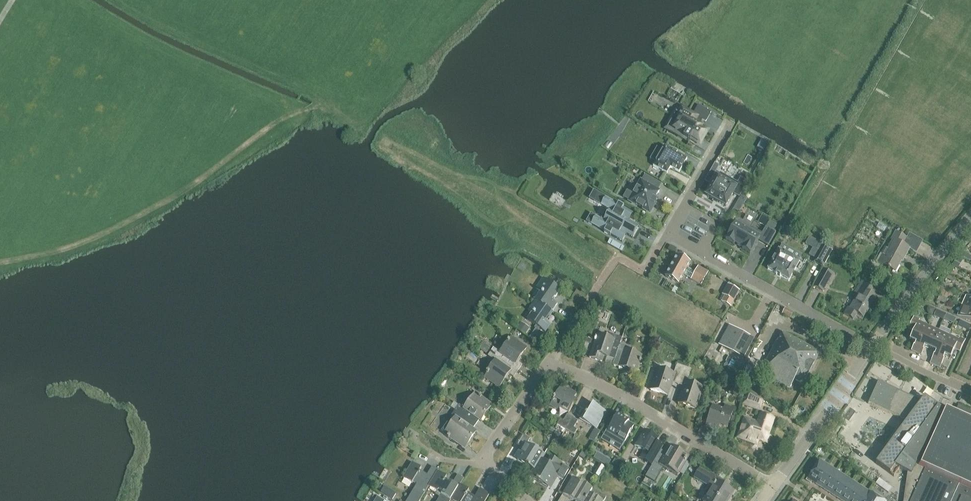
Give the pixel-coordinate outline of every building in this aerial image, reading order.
[(692,139),(700,144),(708,130),(700,125),(703,121),(706,123),(712,113),(698,106),(694,114),(686,109),(680,119),(676,116),(668,129),(690,142),(692,139)] [(664,146),(653,166),(667,174),(671,167),(680,172),(687,159),(664,146)] [(714,174),(709,171),(704,180),(709,183),(714,174)] [(716,176),(706,195),(713,199),(714,200),(714,199),(717,201),(717,202),(718,202),(726,206),(733,193),(739,197),(751,175),(748,173),(744,180),(740,178),(738,183),(720,173),(718,177),(716,176)] [(643,208),(649,212),(654,204),(656,201),(657,200),(656,200),(657,198),(656,197),(659,191),(657,190),(661,184),(645,175),(642,181),(641,181),(637,188),(634,193),(633,194),(630,201),(636,205),(637,205),(642,208),(643,208)] [(619,240),(621,236),(624,238),(626,234),(631,237),(637,225),(629,221),(633,213),(598,193),(594,201),(605,207),(599,218),(593,215),(588,222),(619,240)] [(768,246),(776,233),(766,227),(762,233),(754,229),(753,230),(737,220),(735,224),(735,223),(726,238),(725,240),(734,245),(734,243),(743,248),(742,250),(750,254),(751,253),(758,240),(768,246)] [(907,239),(895,232),(892,239),(894,241),(889,251),(885,249),(882,254),(881,253),(876,262),(882,265),(882,264),(895,271),(901,261),(902,261),(909,248),(903,245),(907,239)] [(624,247),(610,239),(607,243),(622,251),(624,247)] [(778,249),(768,269),(776,274),(777,274),(780,276),(779,276),(780,276),(789,281),(800,261),(799,261),(792,257),(796,251),(782,243),(778,249)] [(814,262),(823,267),(832,249),(824,244),(814,262)] [(708,271),(698,266),(695,271),(687,266),(690,261),(677,254),(665,275),(678,282),(683,273),(691,278),(701,284),(708,271)] [(953,263),(958,266),(962,260),(957,257),(953,263)] [(814,287),(822,292),(832,274),(824,269),(814,287)] [(536,300),(550,310),(552,311),(557,303),(552,300),(560,289),(543,277),(535,289),(541,292),(536,300)] [(850,307),(848,306),(844,313),(853,319),(857,313),(863,316),(876,296),(870,292),(874,287),(862,280),(855,291),(859,293),(850,307)] [(724,295),(721,301),(731,306),(734,300),(740,290),(727,283),(721,293),(724,295)] [(968,295),(963,306),(970,310),(970,297),(968,295)] [(550,310),(536,300),(534,300),(527,310),(532,313),(528,320),(544,331),(550,323),(544,318),(550,310)] [(963,306),(958,316),(970,322),(970,310),(963,306)] [(782,314),(790,318),(793,312),(785,308),(782,314)] [(946,313),(944,318),(954,323),(956,317),(946,313)] [(915,342),(911,350),(916,352),(928,326),(919,321),(920,319),(913,316),(908,328),(914,331),(910,340),(915,342)] [(529,328),(521,322),(517,328),(525,334),(529,328)] [(743,357),(753,338),(729,324),(718,343),(743,357)] [(930,348),(938,330),(928,326),(916,352),(921,355),(925,346),(930,348)] [(938,330),(930,348),(935,351),(930,363),(935,365),(948,335),(938,330)] [(760,372),(790,388),(794,380),(802,384),(819,352),(782,332),(777,341),(760,372)] [(595,340),(589,357),(601,361),(603,355),(614,359),(620,343),(622,338),(610,334),(609,337),(597,333),(596,338),(595,337),(594,340),(595,340)] [(940,368),(942,364),(945,356),(950,358),(954,349),(960,351),(965,339),(959,337),(958,339),(948,335),(935,365),(940,368)] [(493,348),(490,352),(518,371),(522,365),(517,361),(526,347),(511,337),(508,341),(506,339),(505,341),(507,342),(500,353),(493,348)] [(620,343),(614,359),(612,365),(624,368),(622,373),(634,377),(639,362),(640,362),(641,360),(640,359),(641,355),(630,351),(631,347),(620,343)] [(513,377),(518,371),(490,352),(488,355),(495,360),(491,367),(488,372),(486,371),(485,372),(487,374),(485,377),(499,387),(509,373),(513,377)] [(679,380),(682,370),(683,367),(682,366),(676,364),(673,373),(658,368),(650,390),(666,396),(672,378),(679,380)] [(690,373),(682,370),(679,380),(677,385),(684,387),(678,403),(694,409),(702,387),(687,382),(690,373)] [(877,381),(868,403),(907,421),(876,463),(894,476),(899,469),(907,472),(903,500),(970,500),(970,411),(958,405),(955,413),(946,409),(944,412),(939,410),(940,409),(937,408),(938,407),(924,397),(921,401),(877,381)] [(558,408),(558,407),(568,413),(575,401),(573,400),(576,394),(567,388),(566,390),(560,386),(550,404),(558,408)] [(759,410),(761,403),(755,401),(757,396),(748,390),(743,404),(759,410)] [(464,408),(459,405),(455,410),(476,424),(479,419),(481,420),(489,408),(483,404),(486,400),(481,397),(481,396),(480,395),(479,396),(475,393),(464,408)] [(595,428),(596,429),(606,411),(593,403),(589,409),(585,407),(578,419),(595,428)] [(705,425),(717,429),(719,424),(727,427),(733,408),(724,405),(723,410),(712,406),(705,425)] [(455,410),(451,416),(455,418),(451,424),(447,421),(441,430),(445,433),(444,433),(447,436),(447,437),(448,438),(449,437),(458,443),(460,439),(467,444),(476,432),(472,429),(476,424),(455,410)] [(557,424),(565,429),(572,417),(567,414),(563,421),(560,419),(557,424)] [(609,430),(602,440),(619,450),(624,442),(633,426),(624,420),(625,419),(618,414),(609,430)] [(744,418),(737,437),(756,444),(757,440),(767,444),(769,436),(768,436),(774,419),(760,414),(757,423),(744,418)] [(572,417),(565,429),(574,435),(577,429),(574,427),(578,420),(572,417)] [(595,428),(589,438),(594,442),(600,431),(596,429),(595,428)] [(635,445),(634,446),(643,451),(639,458),(652,465),(663,446),(655,442),(657,438),(644,430),(635,445)] [(518,458),(535,468),(541,459),(544,454),(526,443),(529,438),(523,435),(517,445),(523,449),(518,458)] [(558,437),(555,436),(552,441),(557,444),(560,439),(558,437)] [(593,442),(586,454),(593,458),(599,446),(593,442)] [(652,464),(645,476),(650,479),(655,482),(662,471),(665,468),(669,471),(678,476),(680,473),(683,474),(689,463),(685,461),(687,456),(673,447),(669,453),(667,451),(659,465),(654,462),(652,464)] [(594,458),(608,467),(611,461),(597,452),(594,458)] [(619,473),(626,461),(620,457),(613,470),(619,473)] [(551,465),(541,459),(535,468),(530,476),(548,487),(555,475),(563,479),(569,469),(554,460),(551,465)] [(428,486),(437,471),(438,470),(432,466),(427,475),(420,470),(421,468),(412,462),(403,478),(411,483),(412,482),(416,484),(406,500),(419,500),(428,486)] [(815,483),(826,466),(819,462),(807,481),(811,483),(812,481),(815,483)] [(599,463),(596,468),(602,472),(605,466),(599,463)] [(823,488),(834,471),(826,466),(815,483),(823,488)] [(699,468),(694,477),(709,486),(705,492),(708,493),(704,500),(727,500),(733,491),(720,484),(723,480),(711,473),(710,475),(699,468)] [(460,484),(463,478),(457,474),(452,483),(445,479),(446,477),(437,471),(428,486),(437,492),(438,490),(442,493),(437,500),(449,500),(450,499),(460,484)] [(831,494),(842,476),(834,471),(823,488),(831,494)] [(850,482),(842,476),(831,494),(839,499),(850,482)] [(586,486),(572,478),(563,493),(577,500),(585,500),(589,494),(583,491),(586,486)] [(650,489),(653,483),(646,478),(642,484),(650,489)] [(892,488),(879,478),(875,483),(888,493),(892,488)] [(858,487),(850,482),(839,499),(842,500),(849,500),(858,487)] [(460,484),(450,499),(453,500),(485,500),(489,494),(480,488),(474,496),(467,492),(469,490),(460,484)] [(866,492),(858,487),(849,500),(860,500),(866,492)] [(396,493),(389,489),(385,495),(392,499),(396,493)] [(606,498),(593,490),(590,494),(589,494),(585,500),(604,500),(606,498)] [(860,500),(880,500),(866,492),(860,500)]
